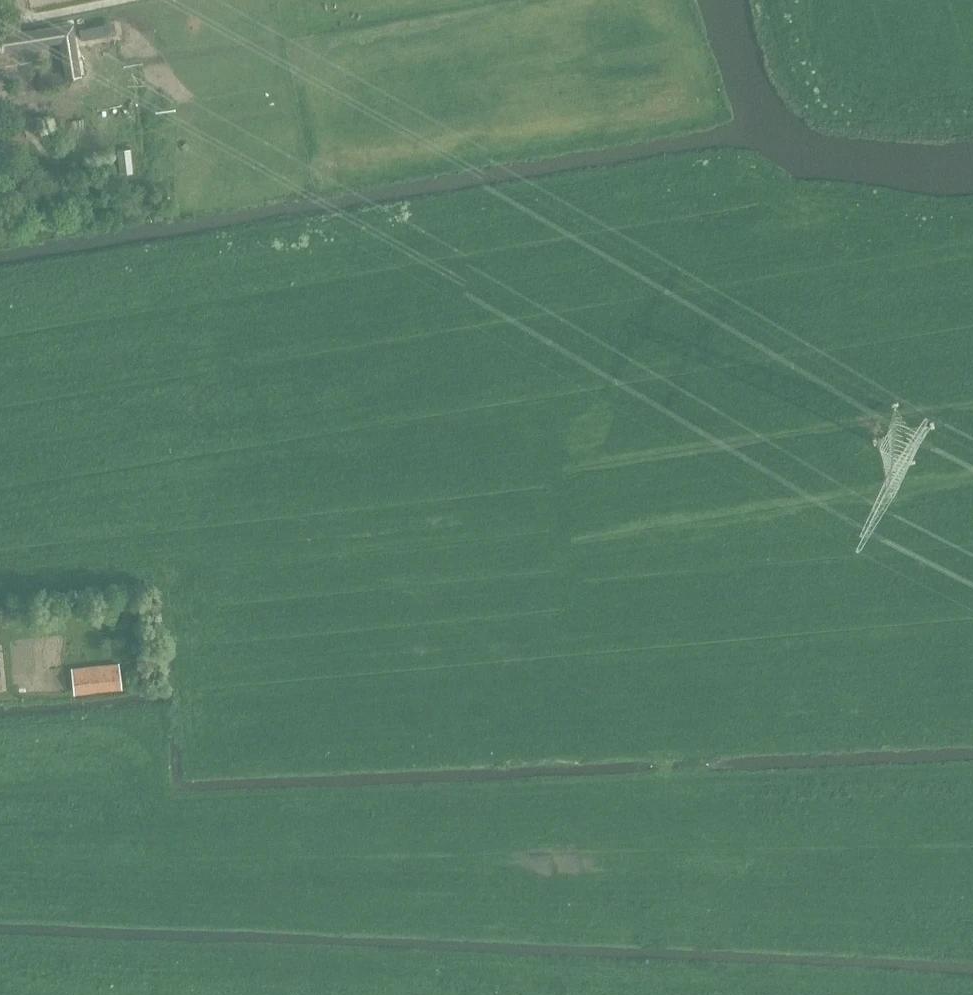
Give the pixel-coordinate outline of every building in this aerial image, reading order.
[(72,669),(75,693),(123,686),(119,663),(72,669)]
